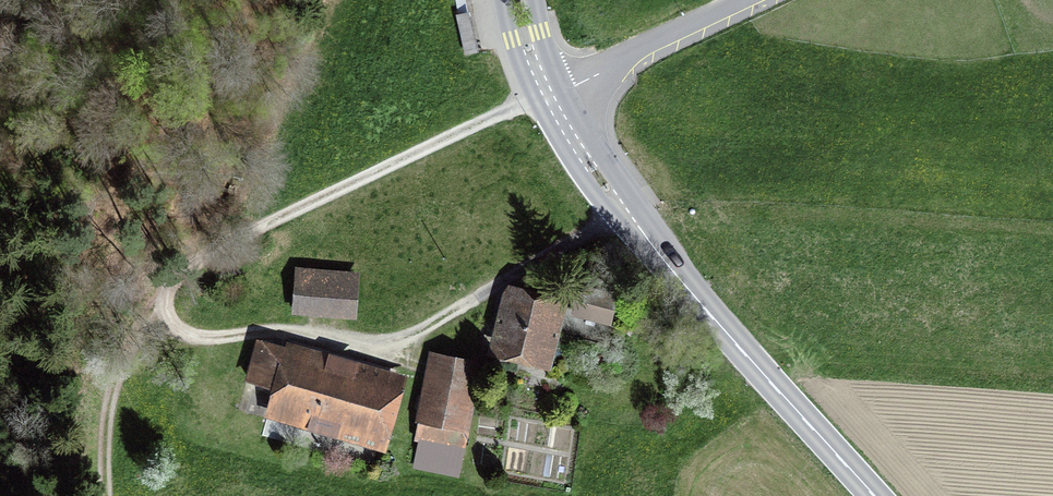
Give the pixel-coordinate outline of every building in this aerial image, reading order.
[(468,15),(458,17),(466,54),(476,52),(468,15)] [(300,273),(297,308),(352,312),(355,277),(300,273)] [(613,299),(581,290),(576,311),(607,320),(613,299)] [(548,361),(562,308),(515,295),(501,349),(548,361)] [(352,377),(259,350),(250,381),(275,389),(271,404),(382,435),(389,410),(382,408),(390,381),(353,370),(352,377)] [(458,472),(467,426),(462,425),(474,367),(436,359),(415,464),(458,472)]
